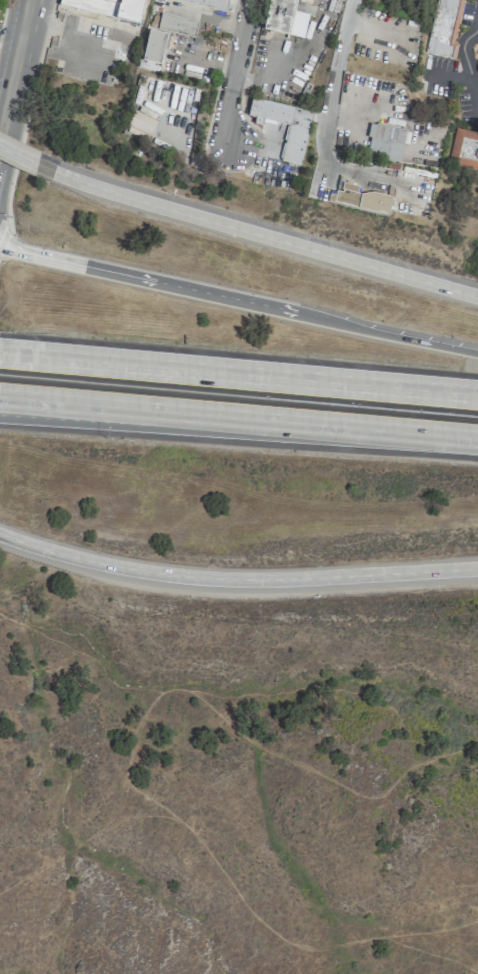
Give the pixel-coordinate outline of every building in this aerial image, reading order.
[(58,4),(138,23),(143,0),(59,0),(58,4)] [(224,11),(227,0),(174,0),(224,11)] [(304,38),(307,14),(293,12),(294,0),(270,0),(265,31),(304,38)] [(423,52),(451,59),(455,45),(451,44),(462,0),(435,0),(423,52)] [(197,20),(160,15),(158,31),(195,36),(197,20)] [(143,62),(161,64),(165,33),(146,31),(143,62)] [(301,165),(312,111),(251,99),(247,115),(255,116),(254,120),(287,126),(280,161),(301,165)] [(127,126),(149,136),(156,121),(134,111),(127,126)] [(406,130),(372,123),(365,156),(399,163),(406,130)] [(454,128),(448,158),(456,160),(455,166),(477,171),(477,133),(454,128)] [(388,214),(391,197),(357,190),(358,186),(342,183),(340,192),(335,191),(333,203),(388,214)]
